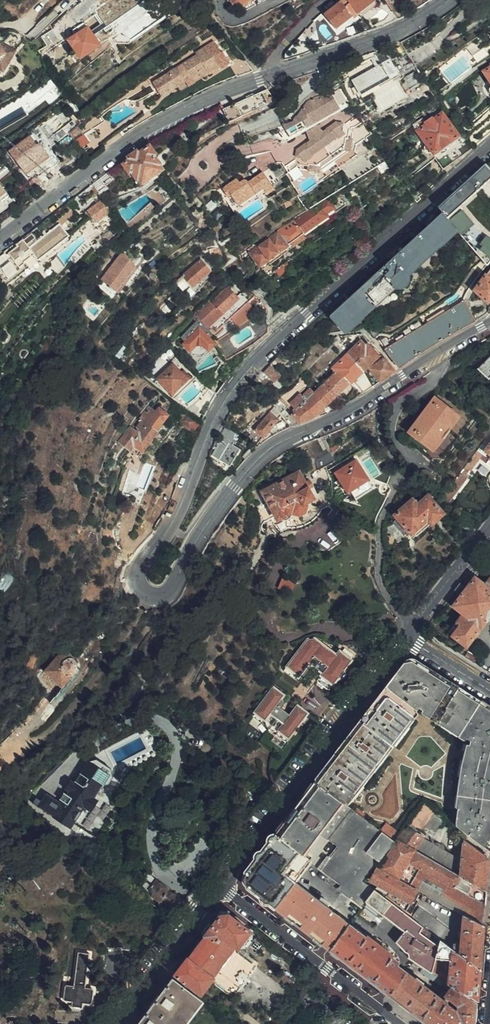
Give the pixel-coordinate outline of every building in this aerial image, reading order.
[(94,5),(103,23),(148,2),(148,0),(105,0),(94,5)] [(351,4),(346,7),(341,0),(325,13),(336,27),(352,15),(353,16),(374,0),(349,0),(351,4)] [(78,26),(72,30),(75,34),(69,38),(81,56),(99,43),(87,26),(81,31),(78,26)] [(213,34),(209,26),(202,31),(196,35),(200,42),(213,34)] [(49,49),(62,42),(54,28),(42,35),(49,49)] [(428,42),(420,31),(406,39),(414,51),(428,42)] [(9,41),(8,43),(19,51),(29,43),(15,33),(9,41)] [(0,79),(19,51),(8,43),(9,41),(6,38),(4,41),(0,42),(0,79)] [(196,53),(161,76),(167,87),(174,82),(176,86),(185,80),(187,83),(202,73),(202,74),(207,71),(208,72),(220,66),(214,56),(213,57),(205,45),(195,51),(196,53)] [(396,72),(382,47),(372,50),(379,64),(351,79),(359,94),(396,72)] [(251,69),(241,55),(229,63),(237,75),(251,69)] [(61,83),(54,74),(36,87),(42,97),(61,83)] [(167,87),(161,76),(152,82),(163,98),(176,86),(174,82),(167,87)] [(75,87),(68,92),(73,99),(80,93),(75,87)] [(236,103),(241,115),(275,99),(268,87),(236,103)] [(289,136),(305,127),(313,122),(339,107),(330,90),(307,101),(294,120),(283,125),(289,136)] [(229,121),(241,115),(236,103),(223,109),(229,121)] [(473,148),(462,132),(458,136),(442,113),(433,120),(431,117),(424,122),(422,118),(414,124),(427,143),(425,144),(424,148),(425,151),(428,153),(431,153),(433,152),(434,153),(432,154),(442,169),(473,148)] [(99,123),(104,119),(101,115),(96,119),(99,123)] [(36,172),(37,173),(57,155),(50,145),(67,132),(79,123),(80,122),(76,116),(41,144),(38,140),(36,142),(30,135),(10,150),(30,176),(36,172)] [(321,130),(309,139),(296,148),(294,159),(297,163),(307,165),(307,169),(319,171),(319,165),(343,148),(349,149),(350,148),(352,138),(347,137),(349,127),(345,122),(335,121),(321,130)] [(115,133),(106,122),(96,130),(104,141),(115,133)] [(313,122),(305,127),(309,139),(321,130),(313,122)] [(88,140),(79,123),(67,132),(74,141),(79,148),(88,140)] [(159,170),(161,168),(158,164),(159,163),(153,154),(155,153),(149,145),(139,152),(137,150),(129,156),(130,158),(122,163),(129,171),(131,170),(137,179),(139,178),(142,182),(140,182),(142,184),(160,171),(159,170)] [(319,165),(319,171),(349,149),(343,148),(319,165)] [(57,155),(37,173),(39,175),(37,177),(45,186),(58,176),(51,166),(60,158),(57,155)] [(477,190),(489,178),(489,171),(484,164),(467,180),(477,190)] [(221,188),(225,194),(229,192),(231,195),(237,204),(262,186),(264,190),(271,185),(278,180),(268,166),(247,181),(244,179),(242,179),(238,181),(235,177),(223,185),(221,188)] [(446,173),(442,169),(429,178),(434,184),(446,173)] [(112,178),(108,171),(91,185),(92,186),(96,192),(97,193),(97,194),(107,188),(104,184),(112,178)] [(485,266),(489,259),(489,240),(481,233),(460,206),(477,190),(467,180),(438,207),(442,212),(456,230),(485,266)] [(9,213),(3,205),(12,199),(0,183),(0,220),(9,213)] [(273,188),(271,185),(264,190),(263,190),(265,193),(273,188)] [(94,195),(97,193),(96,192),(92,186),(89,189),(94,195)] [(231,195),(225,200),(233,212),(263,190),(264,190),(262,186),(237,204),(231,195)] [(109,211),(105,206),(101,200),(86,211),(95,222),(109,211)] [(306,212),(271,232),(264,235),(265,236),(247,247),(250,251),(249,252),(258,264),(265,258),(268,262),(279,255),(276,251),(288,242),(291,246),(303,238),(300,234),(301,233),(296,225),(310,215),(314,220),(322,214),(323,214),(332,208),(326,200),(307,212),(306,212)] [(345,331),(346,331),(395,286),(399,287),(403,285),(406,283),(407,279),(407,274),(456,230),(442,212),(331,315),(345,331)] [(66,219),(67,223),(75,216),(73,213),(66,219)] [(296,225),(301,233),(325,217),(323,214),(322,214),(314,220),(310,215),(296,225)] [(63,226),(67,223),(66,219),(64,217),(59,221),(63,226)] [(33,233),(25,238),(29,245),(37,240),(33,233)] [(110,255),(119,244),(115,239),(104,248),(110,255)] [(288,242),(276,251),(279,255),(291,246),(288,242)] [(101,279),(118,291),(134,269),(143,256),(136,252),(127,255),(123,250),(101,279)] [(265,258),(258,264),(260,268),(268,262),(265,258)] [(193,285),(211,269),(201,259),(176,282),(183,290),(191,283),(193,285)] [(134,269),(118,291),(122,294),(137,272),(134,269)] [(488,312),(489,311),(489,269),(483,277),(474,289),(488,301),(489,303),(489,306),(488,312)] [(239,297),(227,286),(197,315),(208,327),(239,297)] [(256,301),(253,296),(246,303),(250,307),(256,301)] [(386,348),(400,366),(421,352),(474,320),(463,301),(386,348)] [(234,321),(250,307),(246,303),(230,318),(234,321)] [(203,355),(215,343),(209,337),(212,334),(198,319),(196,321),(185,332),(189,337),(182,343),(195,355),(203,355)] [(315,392),(328,404),(379,354),(368,343),(366,345),(361,340),(334,367),(337,370),(327,381),(323,377),(315,385),(319,389),(315,392)] [(355,381),(364,392),(377,384),(396,370),(385,357),(355,381)] [(479,369),(488,377),(489,375),(489,357),(479,369)] [(153,375),(156,378),(172,394),(190,375),(182,368),(180,371),(171,362),(171,363),(168,360),(153,375)] [(281,376),(270,365),(264,371),(275,382),(281,376)] [(307,370),(302,376),(305,380),(312,374),(307,370)] [(206,382),(198,374),(196,377),(203,384),(206,382)] [(209,385),(218,394),(223,387),(215,379),(209,385)] [(204,391),(213,402),(218,394),(209,385),(204,391)] [(292,415),(300,423),(309,419),(315,417),(328,404),(315,392),(311,387),(303,395),(300,393),(287,407),(293,413),(292,415)] [(474,417),(439,390),(404,437),(438,463),(474,417)] [(155,409),(148,404),(139,417),(131,428),(130,426),(119,441),(138,455),(156,430),(155,429),(167,412),(158,405),(155,409)] [(275,415),(279,410),(275,406),(271,411),(275,415)] [(245,437),(258,444),(279,419),(277,417),(281,412),(279,410),(275,415),(271,411),(255,430),(252,428),(245,437)] [(175,437),(191,446),(196,434),(182,426),(175,437)] [(481,444),(479,446),(485,450),(489,454),(489,432),(481,444)] [(230,466),(240,449),(232,444),(233,442),(224,436),(213,455),(230,466)] [(479,446),(476,451),(481,455),(485,450),(479,446)] [(465,466),(473,472),(481,462),(489,469),(489,464),(486,461),(489,456),(489,454),(485,450),(481,455),(476,451),(465,466)] [(326,465),(328,470),(332,468),(337,465),(330,452),(315,461),(319,469),(326,465)] [(342,468),(339,464),(337,465),(332,468),(348,492),(351,491),(355,498),(373,488),(368,480),(369,479),(356,459),(342,468)] [(431,484),(436,476),(429,471),(424,470),(420,471),(416,473),(431,484)] [(275,515),(276,517),(279,517),(292,510),(294,512),(299,513),(303,511),(306,504),(305,502),(314,498),(308,488),(305,482),(299,471),(262,491),(271,507),(275,515)] [(455,480),(442,497),(447,501),(460,484),(455,480)] [(117,500),(119,496),(109,491),(107,496),(117,500)] [(413,499),(396,515),(412,533),(428,521),(431,524),(444,513),(428,496),(418,504),(413,499)] [(265,521),(275,515),(271,507),(265,510),(265,521)] [(461,523),(474,533),(479,525),(466,516),(461,523)] [(4,592),(14,577),(6,572),(0,581),(0,589),(4,592)] [(483,584),(474,577),(466,587),(459,582),(454,589),(461,594),(452,605),(461,612),(448,630),(452,634),(451,635),(463,644),(458,651),(461,653),(489,614),(489,575),(483,584)] [(115,638),(121,630),(114,624),(108,632),(115,638)] [(307,638),(286,667),(298,676),(308,662),(313,656),(327,666),(322,672),(317,680),(329,690),(338,677),(339,678),(345,670),(344,670),(352,660),(340,650),(337,654),(315,637),(307,638)] [(75,660),(63,648),(42,671),(60,688),(69,678),(73,675),(77,671),(77,666),(75,660)] [(476,659),(466,653),(465,656),(474,662),(476,659)] [(313,656),(308,662),(322,672),(327,666),(313,656)] [(323,769),(316,779),(345,801),(344,803),(351,808),(394,840),(396,837),(404,826),(408,821),(424,800),(446,816),(489,850),(489,707),(435,673),(416,660),(405,664),(323,769)] [(298,676),(286,667),(283,670),(295,679),(298,676)] [(326,694),(329,690),(317,680),(314,684),(326,694)] [(259,706),(258,707),(251,716),(261,723),(264,720),(267,727),(270,729),(274,730),(278,730),(275,734),(285,741),(308,713),(298,705),(290,715),(288,717),(287,716),(287,715),(283,712),(280,716),(275,712),(274,713),(271,711),(281,698),(284,695),(273,687),(269,692),(259,706)] [(255,705),(258,707),(259,706),(269,692),(266,690),(255,705)] [(288,717),(290,715),(281,708),(283,703),(281,698),(271,711),(274,713),(275,712),(280,716),(283,712),(287,715),(287,716),(288,717)] [(102,769),(87,759),(72,782),(70,780),(64,790),(65,791),(58,801),(45,793),(39,801),(35,799),(32,803),(70,827),(83,809),(91,809),(94,803),(93,796),(106,778),(102,769)] [(345,801),(316,779),(295,806),(274,833),(300,851),(303,853),(320,832),(328,838),(351,808),(344,803),(345,801)] [(447,821),(446,816),(424,800),(408,821),(431,835),(436,827),(443,827),(447,821)] [(394,840),(351,808),(328,838),(333,841),(339,846),(330,857),(327,855),(318,867),(340,884),(337,888),(361,906),(365,900),(374,888),(363,880),(394,840)] [(404,826),(396,837),(397,838),(416,849),(423,837),(404,826)] [(300,851),(274,833),(245,871),(247,886),(261,896),(274,906),(294,881),(310,860),(303,853),(300,851)] [(428,856),(435,843),(423,837),(416,849),(428,856)] [(464,914),(483,924),(484,915),(485,900),(486,891),(428,856),(416,849),(397,838),(379,869),(417,889),(426,894),(464,914)] [(488,875),(489,859),(464,840),(463,842),(458,841),(455,855),(443,849),(443,846),(437,842),(435,843),(428,856),(486,891),(488,875)] [(411,901),(417,889),(379,869),(376,867),(369,880),(411,901)] [(150,880),(146,877),(140,885),(144,889),(150,880)] [(150,896),(174,914),(184,901),(156,881),(149,890),(152,893),(150,896)] [(294,881),(274,906),(303,928),(330,948),(349,922),(333,910),(328,906),(330,903),(322,896),(319,900),(294,881)] [(394,904),(374,888),(365,900),(385,916),(394,904)] [(394,904),(410,916),(414,911),(398,899),(394,904)] [(409,955),(415,960),(432,971),(439,938),(410,916),(394,904),(385,916),(404,930),(396,941),(405,949),(408,951),(409,955)] [(410,916),(439,938),(440,937),(449,930),(418,907),(414,911),(410,916)] [(233,994),(255,965),(237,952),(243,944),(245,944),(250,938),(249,933),(247,931),(249,929),(227,913),(219,914),(205,933),(206,934),(188,958),(187,957),(175,972),(201,991),(211,978),(233,994)] [(451,947),(479,968),(481,945),(483,924),(464,914),(461,941),(452,940),(451,947)] [(349,922),(330,948),(357,969),(381,987),(398,965),(397,964),(399,961),(391,955),(392,953),(368,934),(366,936),(349,922)] [(439,938),(432,971),(435,974),(441,978),(449,983),(476,1000),(477,983),(479,968),(451,947),(439,938)] [(84,988),(88,954),(76,953),(72,987),(64,986),(63,998),(71,999),(70,1006),(81,1007),(82,1001),(90,1002),(91,989),(84,988)] [(398,965),(381,987),(389,993),(406,971),(398,965)] [(406,1006),(422,1018),(438,996),(406,971),(389,993),(406,1006)] [(203,999),(173,976),(137,1023),(184,1023),(203,999)] [(426,1022),(430,1023),(473,1023),(476,1000),(449,983),(441,978),(439,981),(449,988),(444,995),(459,1005),(457,1010),(446,1002),(438,1012),(435,1009),(426,1022)] [(422,1018),(426,1022),(435,1009),(438,1012),(446,1002),(438,996),(422,1018)]
